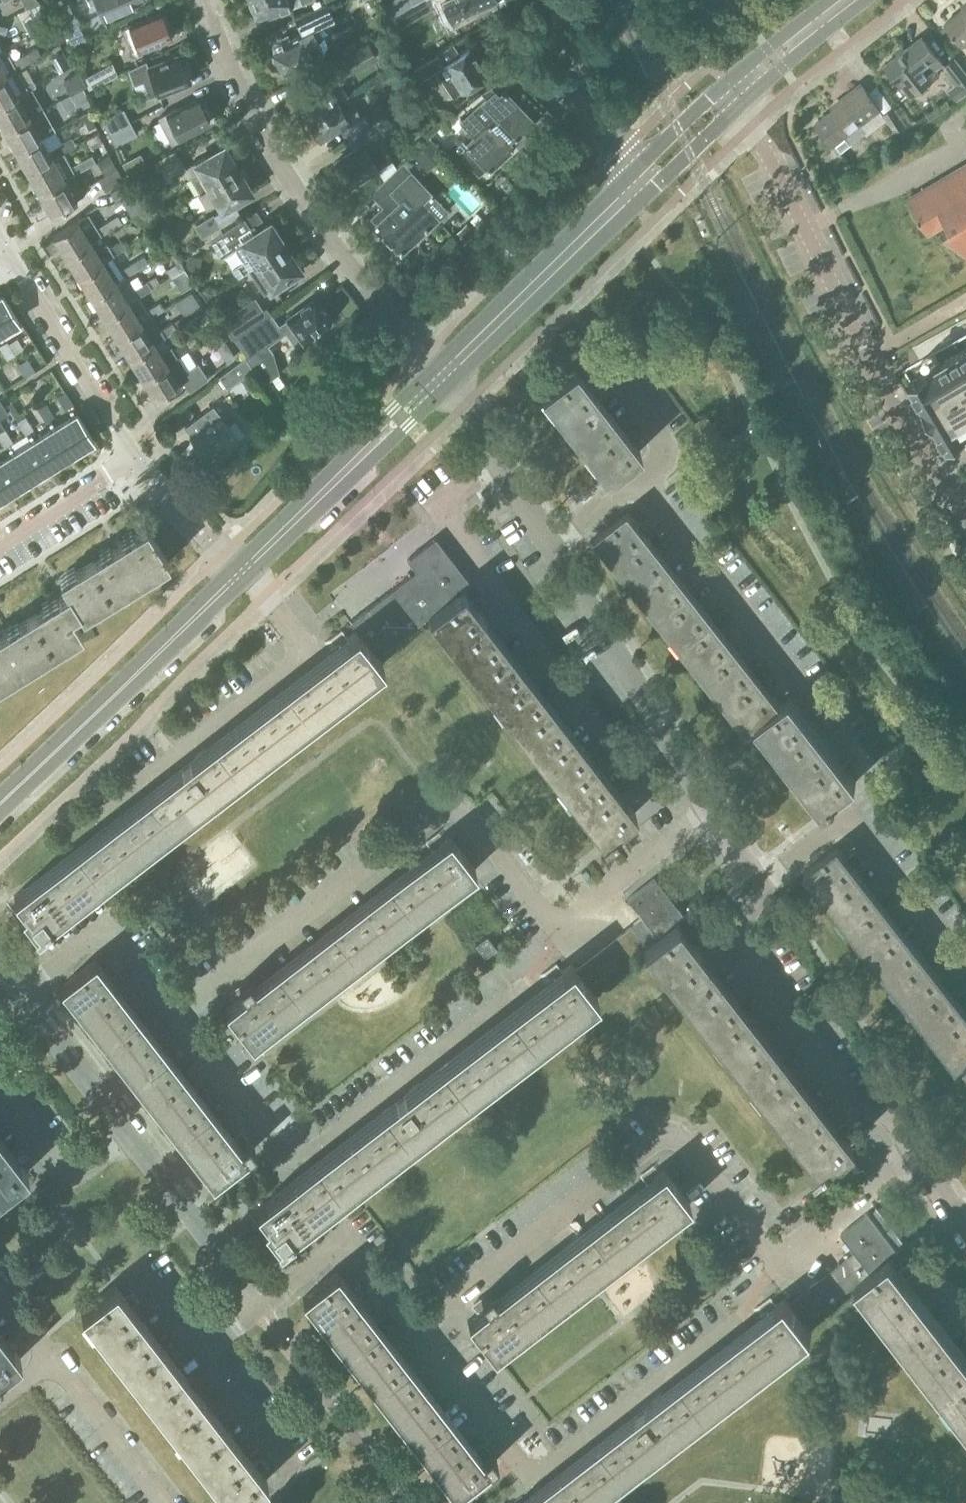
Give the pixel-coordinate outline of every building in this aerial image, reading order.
[(99,15),(135,0),(86,0),(88,5),(94,3),(99,15)] [(254,17),(265,12),(267,17),(308,0),(247,0),(254,17)] [(388,20),(413,4),(410,0),(393,0),(380,8),(388,20)] [(484,10),(481,4),(489,0),(446,0),(457,23),(484,10)] [(296,68),(323,53),(312,32),(334,21),(325,4),(294,20),(300,33),(289,39),(286,34),(279,38),(282,43),(283,46),(270,53),(273,57),(272,59),(275,67),(278,67),(280,72),(294,65),(296,68)] [(413,4),(388,20),(395,32),(421,16),(413,4)] [(944,22),(961,44),(965,40),(965,5),(944,22)] [(33,15),(40,27),(51,21),(44,9),(33,15)] [(147,44),(169,35),(166,29),(169,23),(166,15),(160,14),(159,11),(120,27),(131,54),(148,46),(147,44)] [(72,45),(85,39),(74,13),(61,19),(72,45)] [(942,63),(921,36),(884,65),(900,85),(902,83),(911,95),(938,74),(934,69),(942,63)] [(337,57),(347,75),(378,58),(368,40),(337,57)] [(445,65),(436,71),(453,96),(486,75),(469,49),(469,48),(460,54),(453,44),(438,54),(445,65)] [(6,73),(16,68),(17,69),(41,55),(37,46),(12,60),(5,48),(4,47),(0,50),(0,76),(6,73)] [(58,72),(70,66),(63,52),(51,58),(58,72)] [(159,96),(190,84),(177,53),(147,64),(146,60),(128,68),(134,84),(144,80),(149,96),(158,93),(159,96)] [(438,54),(411,71),(418,82),(436,71),(445,65),(438,54)] [(965,93),(965,71),(955,57),(944,65),(948,71),(945,73),(953,85),(947,89),(956,100),(965,93)] [(90,89),(118,74),(112,62),(83,77),(90,89)] [(18,94),(19,95),(32,88),(36,85),(31,78),(24,82),(17,69),(16,68),(6,73),(0,76),(0,104),(18,94)] [(83,87),(86,85),(79,71),(64,79),(72,93),(83,87)] [(347,95),(342,86),(334,72),(302,91),(304,96),(296,101),(306,119),(347,95)] [(494,88),(493,89),(491,87),(482,93),(486,96),(459,121),(470,131),(469,132),(473,136),(466,143),(463,139),(455,140),(449,147),(460,158),(461,157),(477,175),(484,169),(486,171),(489,168),(490,169),(511,149),(507,144),(547,108),(517,77),(502,91),(501,90),(498,92),(494,88)] [(860,83),(838,100),(840,103),(815,123),(837,152),(863,132),(858,125),(879,108),(860,83)] [(70,93),(76,104),(88,97),(83,87),(72,93),(70,93)] [(19,95),(18,94),(0,104),(0,124),(3,129),(30,115),(30,116),(39,111),(50,105),(50,104),(60,99),(56,91),(39,101),(32,88),(19,95)] [(363,113),(370,123),(390,111),(399,105),(391,94),(363,113)] [(351,102),(347,95),(306,119),(317,136),(326,130),(329,135),(360,116),(351,102)] [(208,122),(194,98),(176,108),(175,107),(156,117),(170,142),(208,122)] [(894,132),(906,125),(894,106),(883,113),(894,132)] [(108,132),(130,120),(123,107),(101,119),(108,132)] [(39,111),(30,116),(30,115),(3,129),(15,151),(42,136),(50,132),(39,111)] [(368,139),(352,149),(334,161),(351,185),(365,176),(390,159),(391,158),(382,144),(384,142),(380,137),(399,124),(390,111),(370,123),(362,129),(368,139)] [(89,112),(82,115),(89,129),(96,126),(89,112)] [(130,120),(108,132),(114,145),(136,133),(130,120)] [(42,136),(15,151),(26,171),(53,157),(53,158),(63,152),(76,145),(72,136),(49,149),(42,136)] [(414,155),(421,164),(437,149),(430,141),(414,155)] [(197,193),(235,169),(222,147),(203,157),(203,156),(185,167),(186,168),(190,176),(188,177),(197,193)] [(161,168),(167,180),(186,168),(185,167),(174,149),(153,162),(158,170),(161,168)] [(74,173),(70,165),(63,152),(53,158),(53,157),(26,171),(38,193),(65,178),(73,174),(74,173)] [(74,173),(75,174),(96,163),(91,155),(70,165),(74,173)] [(133,171),(127,159),(123,161),(129,173),(133,171)] [(369,192),(382,205),(369,217),(377,225),(374,227),(377,230),(376,231),(396,252),(397,251),(399,252),(401,250),(402,252),(438,218),(423,201),(432,192),(402,161),(369,192)] [(907,199),(926,232),(946,220),(950,226),(943,230),(965,252),(965,164),(907,199)] [(98,178),(106,190),(124,180),(116,167),(98,178)] [(235,169),(197,193),(195,194),(203,208),(216,200),(221,208),(231,202),(230,201),(247,191),(235,169)] [(65,178),(38,193),(50,215),(77,200),(76,199),(75,200),(72,193),(81,187),(73,174),(65,178)] [(121,200),(132,193),(126,182),(110,192),(114,199),(119,196),(121,200)] [(244,217),(225,230),(209,240),(221,257),(235,247),(244,260),(232,268),(238,277),(250,269),(250,268),(257,263),(282,246),(267,224),(254,233),(250,227),(262,219),(256,210),(244,217)] [(211,213),(192,225),(199,237),(218,226),(211,213)] [(77,220),(52,236),(64,256),(90,240),(119,223),(115,216),(97,227),(95,224),(84,231),(77,220)] [(475,230),(466,221),(455,232),(463,241),(475,230)] [(90,240),(64,256),(77,277),(103,261),(111,255),(112,256),(125,248),(121,241),(110,248),(107,243),(96,250),(90,240)] [(282,246),(257,263),(250,268),(250,269),(264,291),(297,269),(282,246)] [(111,255),(103,261),(77,277),(89,297),(115,281),(148,262),(144,255),(120,269),(112,256),(111,255)] [(172,275),(186,268),(181,259),(166,268),(171,276),(172,275)] [(172,275),(182,291),(195,284),(186,268),(172,275)] [(138,297),(139,296),(152,288),(147,280),(133,288),(138,296),(138,297)] [(128,302),(115,281),(89,297),(102,318),(128,302)] [(201,290),(207,298),(214,293),(208,284),(201,290)] [(19,321),(3,295),(0,296),(0,332),(19,321)] [(128,302),(102,318),(115,338),(141,322),(148,317),(148,318),(164,308),(160,301),(147,309),(139,296),(138,297),(138,296),(128,302)] [(254,324),(266,315),(271,312),(266,306),(262,308),(255,297),(237,309),(249,327),(254,324)] [(266,315),(254,324),(268,344),(286,331),(295,344),(301,339),(301,340),(331,319),(332,315),(326,306),(317,306),(312,299),(286,316),(287,318),(279,324),(271,312),(266,315)] [(141,322),(115,338),(127,359),(153,343),(153,342),(147,333),(155,328),(148,318),(148,317),(141,322)] [(177,329),(172,322),(160,330),(164,336),(164,335),(165,337),(177,329)] [(253,365),(273,351),(268,344),(254,324),(249,327),(234,337),(253,365)] [(227,343),(218,331),(210,336),(218,349),(227,343)] [(153,342),(153,343),(127,359),(140,379),(166,363),(178,356),(189,350),(184,342),(173,349),(165,337),(164,335),(164,336),(153,342)] [(14,353),(7,341),(0,345),(8,357),(14,353)] [(941,362),(942,363),(929,371),(928,370),(909,381),(923,404),(922,405),(933,424),(934,423),(947,445),(965,434),(963,429),(965,427),(965,347),(941,362)] [(184,382),(183,381),(189,377),(185,370),(187,370),(178,356),(166,363),(140,379),(153,401),(179,384),(184,382)] [(227,387),(242,375),(253,367),(245,356),(219,375),(227,387)] [(18,365),(25,377),(32,372),(25,360),(18,365)] [(189,390),(208,377),(198,362),(187,370),(185,370),(189,377),(183,381),(184,382),(189,390)] [(575,366),(540,392),(541,394),(544,391),(608,475),(640,451),(633,443),(641,437),(634,428),(626,434),(622,437),(619,433),(572,371),(576,368),(575,366)] [(59,396),(66,408),(72,404),(65,392),(59,396)] [(39,408),(46,420),(53,416),(45,404),(39,408)] [(312,416),(302,405),(295,411),(304,422),(312,416)] [(212,406),(183,427),(209,462),(215,457),(222,465),(239,452),(232,443),(244,434),(233,420),(226,425),(212,406)] [(56,427),(72,453),(94,439),(77,414),(76,415),(72,409),(70,410),(73,416),(56,427)] [(18,421),(26,433),(32,429),(25,417),(18,421)] [(35,440),(52,466),(72,453),(56,427),(52,421),(50,423),(53,429),(35,440)] [(5,445),(12,441),(5,430),(0,433),(0,437),(5,445)] [(15,453),(31,479),(52,466),(35,440),(32,434),(29,436),(33,441),(15,453)] [(13,454),(0,462),(0,474),(11,491),(31,479),(15,453),(11,447),(9,448),(13,454)] [(0,474),(0,498),(11,491),(0,474)] [(629,510),(595,537),(596,539),(599,536),(750,730),(751,729),(757,724),(760,722),(761,724),(824,804),(821,807),(823,809),(824,810),(836,800),(834,797),(856,780),(849,772),(857,766),(850,757),(843,763),(838,766),(787,701),(791,697),(790,696),(780,704),(774,696),(769,699),(763,691),(648,543),(652,540),(652,539),(645,531),(653,525),(646,516),(638,522),(629,510)] [(81,632),(81,633),(82,632),(71,614),(79,609),(82,615),(84,614),(83,614),(167,561),(168,562),(169,561),(146,525),(145,525),(146,527),(62,580),(61,578),(60,579),(67,591),(58,597),(59,598),(0,635),(0,683),(81,632)] [(379,600),(370,607),(371,610),(395,641),(428,615),(430,613),(428,612),(462,586),(463,588),(470,582),(436,537),(408,559),(417,570),(397,586),(379,600)] [(430,613),(428,615),(432,613),(437,620),(604,836),(601,838),(603,841),(616,831),(614,829),(636,812),(627,801),(635,795),(628,786),(620,792),(616,795),(611,788),(537,694),(486,627),(481,621),(485,618),(478,609),(486,603),(479,594),(472,600),(467,604),(462,597),(467,593),(463,588),(462,586),(428,612),(430,613)] [(351,622),(351,623),(357,630),(376,655),(395,641),(371,610),(370,607),(351,622)] [(343,648),(210,752),(207,748),(183,767),(186,771),(28,895),(23,888),(14,896),(25,910),(21,913),(37,933),(383,664),(376,655),(357,630),(340,644),(343,648)] [(238,999),(226,1008),(234,1019),(252,1043),(254,1042),(251,1039),(466,872),(472,867),(474,870),(476,869),(449,835),(432,849),(431,849),(432,849),(435,853),(421,863),(373,901),(299,958),(258,990),(255,986),(248,978),(239,985),(231,991),(232,991),(238,999)] [(803,873),(804,874),(808,871),(960,1064),(965,1060),(965,1018),(953,1002),(856,878),(861,875),(854,866),(862,860),(855,851),(847,858),(838,846),(803,873)] [(655,877),(628,898),(642,916),(657,937),(677,922),(685,916),(656,878),(655,877)] [(642,916),(632,924),(648,944),(657,937),(642,916)] [(648,944),(643,948),(643,949),(647,947),(648,949),(819,1169),(816,1171),(818,1174),(830,1164),(829,1162),(851,1145),(848,1142),(844,1136),(852,1130),(845,1122),(837,1128),(833,1131),(824,1120),(750,1024),(701,961),(696,954),(700,951),(696,947),(693,942),(701,936),(694,928),(686,934),(682,937),(677,930),(681,927),(677,922),(657,937),(648,944)] [(632,924),(623,931),(638,952),(643,948),(648,944),(632,924)] [(623,931),(614,938),(629,959),(638,952),(623,931)] [(487,932),(476,941),(485,952),(496,944),(487,932)] [(614,938),(604,946),(620,966),(629,959),(614,938)] [(604,946),(595,953),(611,973),(620,966),(604,946)] [(595,953),(585,960),(601,981),(611,973),(595,953)] [(95,959),(64,983),(216,1179),(224,1172),(227,1170),(247,1154),(255,1148),(248,1138),(247,1139),(242,1131),(233,1137),(229,1140),(227,1137),(212,1118),(184,1082),(115,993),(113,991),(117,988),(111,979),(104,971),(98,962),(95,959)] [(585,960),(575,968),(591,989),(601,981),(585,960)] [(262,1202),(256,1207),(267,1221),(264,1224),(264,1225),(278,1242),(279,1244),(302,1227),(300,1224),(329,1201),(340,1192),(347,1187),(495,1072),(594,995),(596,998),(598,997),(591,989),(575,968),(571,963),(569,964),(562,970),(554,976),(554,977),(557,981),(537,996),(470,1048),(437,1074),(423,1085),(420,1081),(410,1088),(396,1099),(399,1103),(341,1148),(329,1158),(318,1166),(286,1191),(271,1202),(269,1204),(267,1201),(266,1200),(262,1202)] [(27,1172),(28,1172),(27,1170),(21,1163),(28,1157),(29,1157),(22,1148),(14,1154),(10,1157),(0,1144),(0,1193),(27,1172)] [(480,1310),(468,1320),(492,1351),(499,1346),(592,1274),(687,1200),(689,1203),(690,1202),(677,1185),(663,1168),(662,1169),(646,1182),(647,1184),(649,1186),(634,1197),(500,1301),(498,1299),(490,1289),(481,1296),(473,1302),(480,1310)] [(869,1212),(842,1233),(855,1251),(872,1272),(892,1258),(900,1252),(869,1212)] [(855,1251),(847,1257),(863,1278),(872,1272),(855,1251)] [(847,1257),(837,1265),(853,1285),(856,1283),(859,1280),(863,1278),(847,1257)] [(859,1280),(862,1284),(965,1418),(965,1362),(963,1358),(912,1292),(911,1290),(915,1287),(912,1284),(908,1279),(916,1273),(909,1264),(897,1273),(892,1266),(896,1263),(892,1258),(872,1272),(863,1278),(859,1280)] [(837,1265),(828,1272),(843,1292),(853,1285),(837,1265)] [(327,1278),(306,1295),(458,1490),(469,1481),(489,1466),(497,1459),(489,1450),(483,1442),(475,1449),(475,1448),(471,1451),(453,1429),(366,1317),(363,1312),(358,1306),(355,1302),(359,1299),(357,1296),(353,1291),(346,1282),(337,1270),(327,1278)] [(828,1272),(818,1279),(834,1300),(843,1292),(828,1272)] [(818,1279),(810,1286),(825,1307),(834,1300),(818,1279)] [(84,1309),(235,1502),(238,1502),(267,1480),(260,1471),(268,1465),(261,1456),(254,1462),(250,1466),(248,1464),(223,1431),(134,1317),(138,1313),(131,1305),(139,1299),(132,1290),(125,1296),(115,1284),(84,1309)] [(810,1286),(801,1293),(816,1314),(825,1307),(810,1286)] [(801,1293),(790,1302),(805,1322),(816,1314),(801,1293)] [(809,1329),(811,1332),(812,1331),(808,1326),(805,1322),(790,1302),(786,1297),(777,1304),(768,1310),(771,1314),(759,1324),(751,1330),(730,1346),(665,1397),(664,1395),(662,1393),(638,1411),(640,1413),(641,1415),(571,1469),(568,1472),(528,1502),(584,1502),(809,1329)] [(21,1357),(17,1353),(14,1348),(21,1343),(22,1342),(15,1334),(7,1340),(3,1343),(0,1339),(0,1373),(21,1357)]
